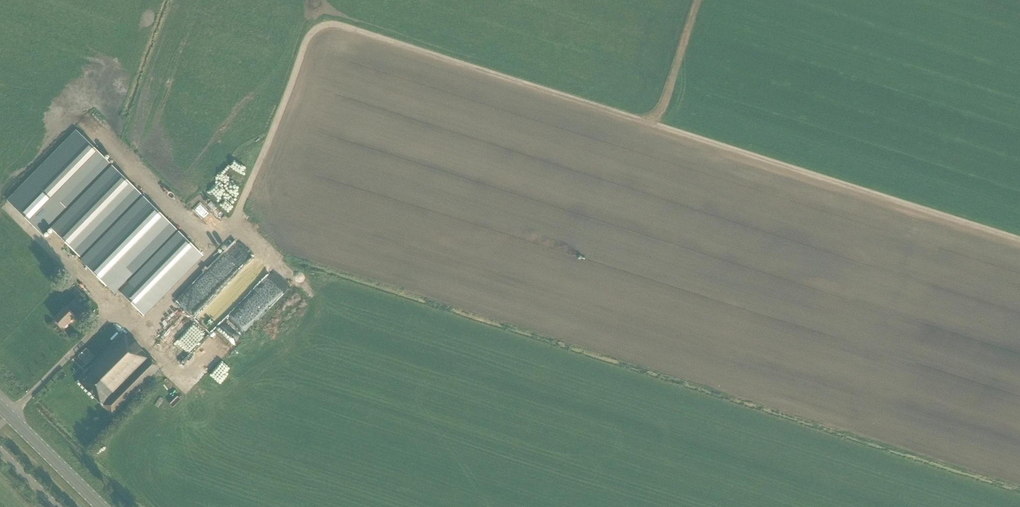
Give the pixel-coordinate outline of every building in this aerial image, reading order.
[(111,166),(76,131),(8,200),(43,235),(51,227),(111,166)] [(51,227),(82,257),(142,196),(111,166),(51,227)] [(116,294),(119,291),(178,231),(142,196),(82,257),(80,259),(116,294)] [(186,226),(199,238),(205,231),(192,219),(186,226)] [(203,256),(178,231),(119,291),(145,316),(203,256)] [(199,293),(209,302),(252,256),(233,239),(204,270),(205,271),(175,303),(192,318),(196,313),(187,305),(199,293)] [(295,281),(280,267),(277,270),(274,266),(270,271),(288,289),(295,281)] [(66,307),(55,318),(65,328),(77,317),(74,314),(80,308),(74,301),(67,308),(66,307)] [(194,320),(165,348),(178,362),(208,334),(194,320)] [(78,379),(104,406),(150,359),(124,333),(78,379)] [(200,375),(224,352),(217,344),(209,351),(204,346),(207,343),(205,341),(200,346),(203,349),(198,353),(202,358),(195,364),(192,361),(186,366),(193,373),(196,371),(200,375)] [(160,369),(150,359),(104,406),(114,415),(160,369)]
